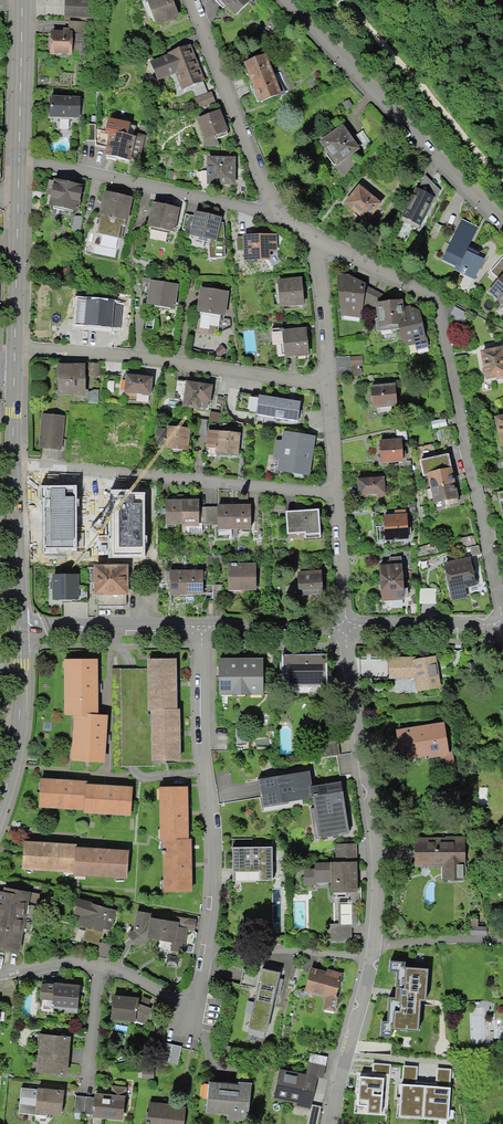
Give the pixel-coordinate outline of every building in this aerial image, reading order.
[(64,20),(92,20),(92,0),(64,0),(64,20)] [(149,0),(160,28),(181,20),(173,0),(149,0)] [(254,0),(219,0),(238,19),(256,2),(254,0)] [(76,35),(53,34),(52,57),(75,58),(76,35)] [(207,82),(192,47),(153,63),(161,83),(177,76),(184,92),(207,82)] [(269,59),(248,67),(262,106),(284,98),(269,59)] [(195,99),(199,109),(216,104),(212,93),(195,99)] [(83,98),(53,98),(53,120),(83,119),(83,98)] [(348,100),(342,105),(346,112),(353,107),(348,100)] [(222,113),(198,121),(205,141),(229,134),(222,113)] [(345,128),(322,144),(338,169),(362,153),(345,128)] [(363,131),(354,137),(363,150),(371,144),(363,131)] [(145,140),(115,133),(110,158),(141,164),(145,140)] [(236,159),(209,159),(208,187),(235,188),(236,159)] [(87,188),(57,181),(52,208),(81,214),(87,188)] [(382,203),(361,187),(347,206),(368,221),(382,203)] [(439,198),(415,187),(398,224),(421,235),(439,198)] [(135,200),(107,194),(98,236),(126,242),(135,200)] [(182,212),(154,206),(150,229),(178,234),(182,212)] [(225,221),(197,214),(192,239),(210,243),(211,261),(227,260),(225,221)] [(480,232),(460,223),(443,264),(452,268),(452,273),(476,283),(488,255),(473,249),(480,232)] [(273,236),(245,238),(246,266),(275,264),(273,236)] [(351,277),(339,277),(344,317),(362,319),(369,298),(366,282),(351,277)] [(492,293),(502,303),(502,279),(492,293)] [(304,280),(280,282),(282,311),(306,309),(304,280)] [(179,286),(152,283),(149,309),(177,312),(179,286)] [(229,293),(202,290),(199,315),(227,318),(229,293)] [(405,301),(378,306),(382,330),(402,326),(405,347),(429,343),(423,306),(406,309),(405,301)] [(116,305),(87,303),(85,329),(114,331),(116,305)] [(456,306),(449,316),(462,324),(468,314),(456,306)] [(311,329),(285,331),(288,361),(314,359),(311,329)] [(483,355),(490,383),(502,379),(502,350),(483,355)] [(362,357),(350,358),(351,368),(363,367),(362,357)] [(88,366),(59,366),(59,398),(88,398),(88,366)] [(155,378),(127,375),(125,397),(153,399),(155,378)] [(214,388),(187,384),(183,409),(210,413),(214,388)] [(399,387),(374,390),(376,411),(402,408),(399,387)] [(255,392),(234,389),(230,415),(251,418),(255,392)] [(308,423),(311,397),(260,392),(257,417),(308,423)] [(66,418),(42,416),(40,450),(63,451),(66,418)] [(192,431),(169,429),(168,431),(167,447),(167,450),(190,452),(192,431)] [(168,431),(158,431),(156,446),(167,447),(168,431)] [(309,474),(316,436),(288,431),(286,443),(279,442),(276,459),(281,460),(279,469),(309,474)] [(243,434),(208,432),(208,449),(220,449),(220,457),(242,458),(243,434)] [(402,440),(382,443),(385,465),(405,462),(402,440)] [(452,457),(423,462),(426,479),(431,478),(436,504),(460,499),(452,457)] [(389,478),(361,480),(362,499),(390,497),(389,478)] [(202,501),(167,502),(168,528),(203,527),(202,501)] [(253,505),(219,507),(220,531),(254,530),(253,505)] [(322,511),(289,513),(290,537),(323,535),(322,511)] [(409,515),(385,517),(387,543),(411,541),(409,515)] [(473,559),(448,565),(455,593),(480,587),(473,559)] [(259,565),(230,566),(231,593),(261,592),(259,565)] [(405,565),(383,567),(386,603),(409,601),(405,565)] [(95,566),(96,594),(127,594),(127,566),(95,566)] [(324,571),(297,574),(300,600),(327,597),(324,571)] [(204,572),(171,572),(172,597),(204,597),(204,572)] [(76,598),(76,575),(52,575),(53,598),(76,598)] [(420,588),(420,603),(437,603),(437,588),(420,588)] [(437,657),(390,662),(393,682),(417,679),(418,693),(441,690),(437,657)] [(177,658),(147,659),(147,668),(148,710),(151,710),(178,710),(177,658)] [(98,659),(64,659),(64,714),(74,716),(86,716),(87,713),(99,714),(98,659)] [(266,660),(223,661),(224,699),(267,698),(266,660)] [(323,660),(287,660),(287,693),(324,692),(323,660)] [(147,668),(112,669),(113,767),(153,767),(153,761),(151,761),(151,710),(148,710),(147,668)] [(178,710),(151,710),(151,761),(180,761),(180,710),(178,710)] [(86,716),(74,716),(72,761),(105,763),(108,714),(99,714),(87,713),(86,716)] [(448,719),(396,729),(402,763),(440,756),(444,773),(458,770),(448,719)] [(232,782),(227,782),(234,829),(254,826),(250,794),(276,791),(272,763),(230,769),(232,782)] [(89,783),(44,780),(42,809),(87,812),(89,786),(89,783)] [(187,784),(160,784),(160,839),(165,839),(188,838),(187,784)] [(135,789),(89,786),(87,815),(133,818),(135,789)] [(468,837),(416,839),(417,869),(443,868),(444,883),(469,882),(468,837)] [(188,838),(165,839),(165,891),(192,891),(192,838),(188,838)] [(360,927),(358,841),(334,841),(334,863),(314,863),(314,869),(303,869),(304,888),(333,887),(333,895),(337,895),(338,923),(352,927),(360,927)] [(78,845),(26,842),(24,870),(76,874),(78,849),(78,845)] [(275,848),(236,849),(236,882),(276,882),(275,848)] [(132,853),(78,849),(76,877),(130,882),(132,853)] [(4,887),(3,892),(0,891),(0,949),(19,952),(29,905),(31,892),(4,887)] [(40,894),(31,892),(29,905),(37,907),(40,894)] [(118,911),(80,900),(76,915),(81,917),(79,927),(88,930),(102,933),(111,936),(118,911)] [(153,916),(136,914),(134,932),(128,937),(139,951),(151,942),(150,949),(185,953),(187,933),(197,934),(199,921),(176,918),(175,924),(153,921),(153,916)] [(338,923),(328,923),(328,942),(352,942),(352,927),(338,923)] [(102,933),(88,930),(85,941),(99,945),(102,933)] [(428,968),(405,967),(405,961),(390,960),(389,971),(397,972),(395,996),(389,996),(387,1021),(382,1021),(381,1036),(392,1037),(392,1029),(419,1031),(421,1001),(426,1001),(428,968)] [(345,976),(311,969),(306,992),(326,996),(323,1009),(337,1012),(345,976)] [(284,977),(265,972),(251,1029),(270,1034),(284,977)] [(80,986),(42,984),(41,1013),(79,1014),(80,986)] [(148,1002),(113,1000),(111,1023),(146,1026),(148,1002)] [(73,1038),(42,1036),(39,1075),(70,1078),(73,1038)] [(182,1049),(163,1044),(158,1062),(177,1067),(182,1049)] [(328,1067),(310,1064),(308,1075),(326,1078),(328,1067)] [(308,1075),(283,1070),(277,1099),(313,1107),(319,1078),(308,1075)] [(384,1077),(359,1076),(358,1100),(367,1101),(366,1114),(382,1115),(384,1077)] [(255,1087),(212,1083),(209,1117),(252,1121),(255,1087)] [(425,1086),(400,1084),(398,1116),(423,1118),(425,1086)] [(450,1087),(425,1086),(423,1118),(448,1119),(450,1087)] [(65,1093),(40,1090),(38,1115),(62,1118),(65,1093)] [(129,1098),(99,1095),(97,1119),(127,1122),(129,1098)] [(150,1105),(149,1123),(186,1123),(187,1106),(150,1105)]
